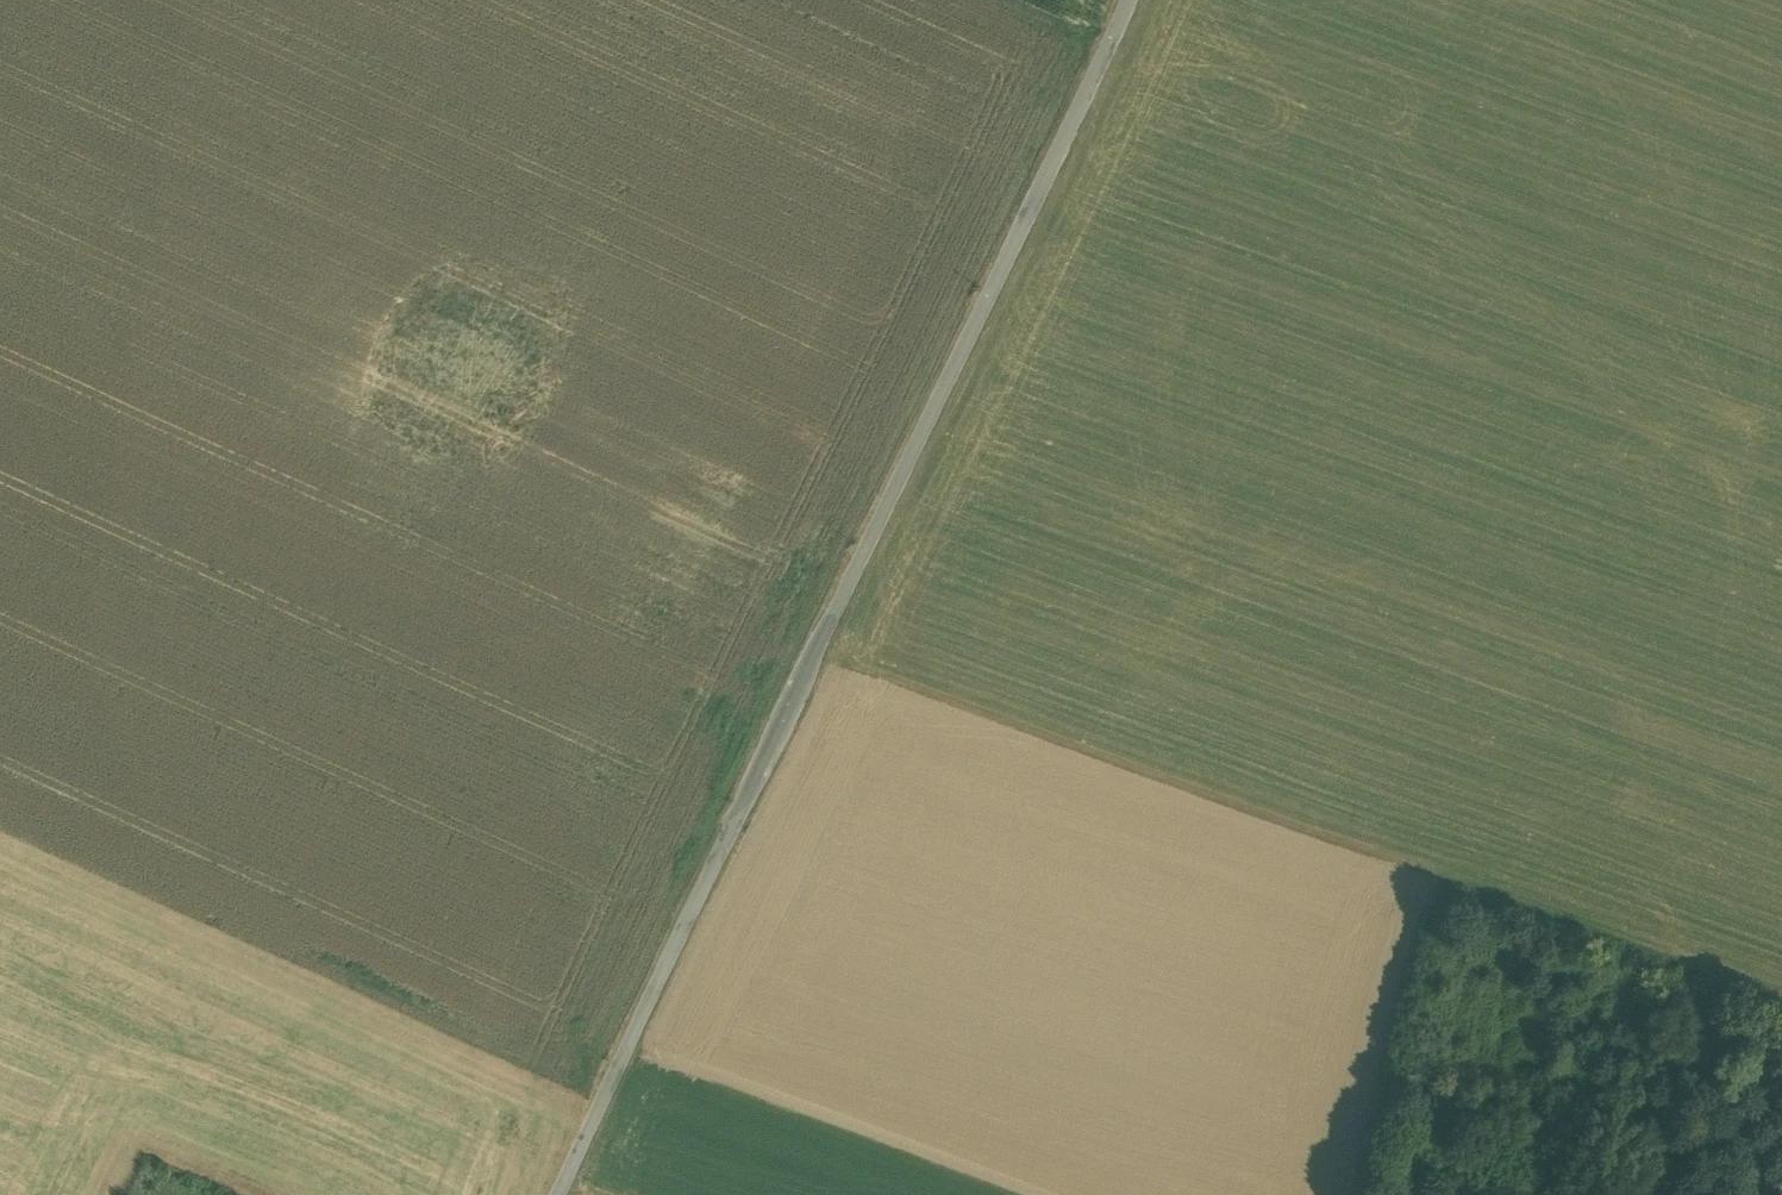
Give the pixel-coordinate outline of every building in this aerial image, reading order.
[(1765,1172),(1763,1189),(1781,1191),(1781,1174),(1765,1172)]
